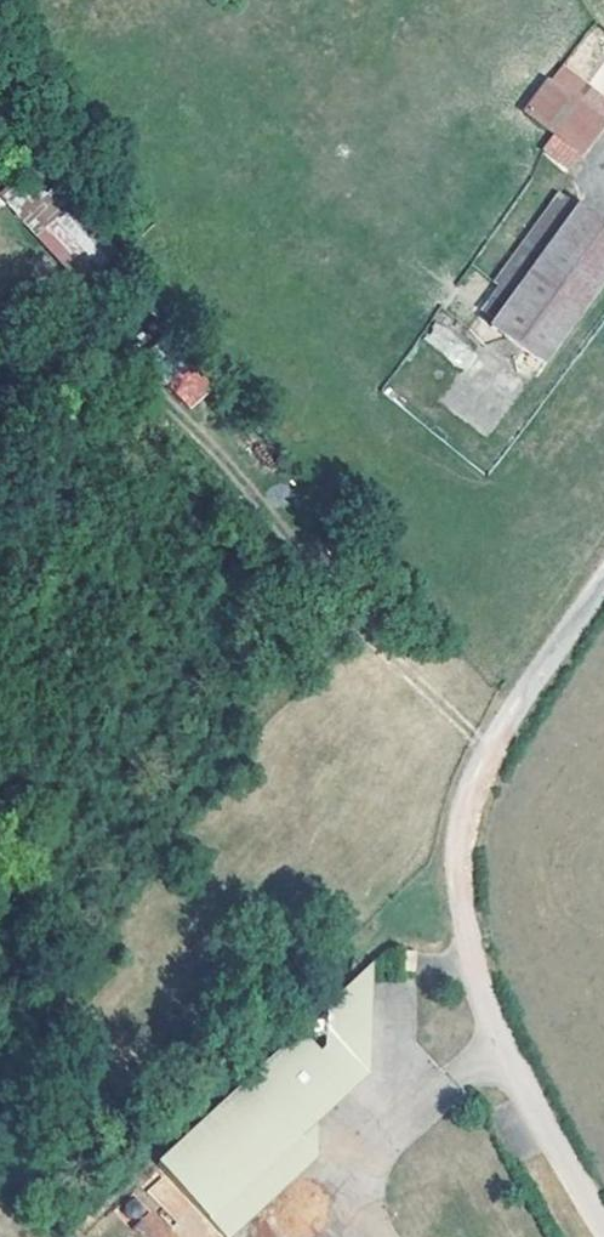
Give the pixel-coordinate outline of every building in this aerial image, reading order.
[(574,112),(587,94),(559,73),(546,91),(574,112)] [(546,91),(526,120),(583,160),(603,131),(603,107),(587,94),(574,112),(546,91)] [(29,167),(0,192),(0,194),(80,285),(109,260),(29,167)] [(493,318),(495,320),(505,328),(581,214),(560,201),(504,289),(509,292),(500,306),(493,318)] [(581,214),(505,328),(501,334),(552,368),(603,290),(603,225),(582,211),(581,214)] [(161,379),(191,408),(212,387),(182,357),(161,379)] [(416,960),(404,959),(402,980),(414,981),(416,960)] [(365,1075),(369,978),(304,1036),(351,1089),(365,1075)] [(313,1161),(312,1123),(351,1089),(304,1036),(246,1087),(295,1142),(313,1161)] [(313,1161),(295,1142),(246,1087),(154,1170),(214,1236),(229,1236),(313,1161)] [(132,1228),(141,1236),(179,1236),(152,1209),(132,1228)]
